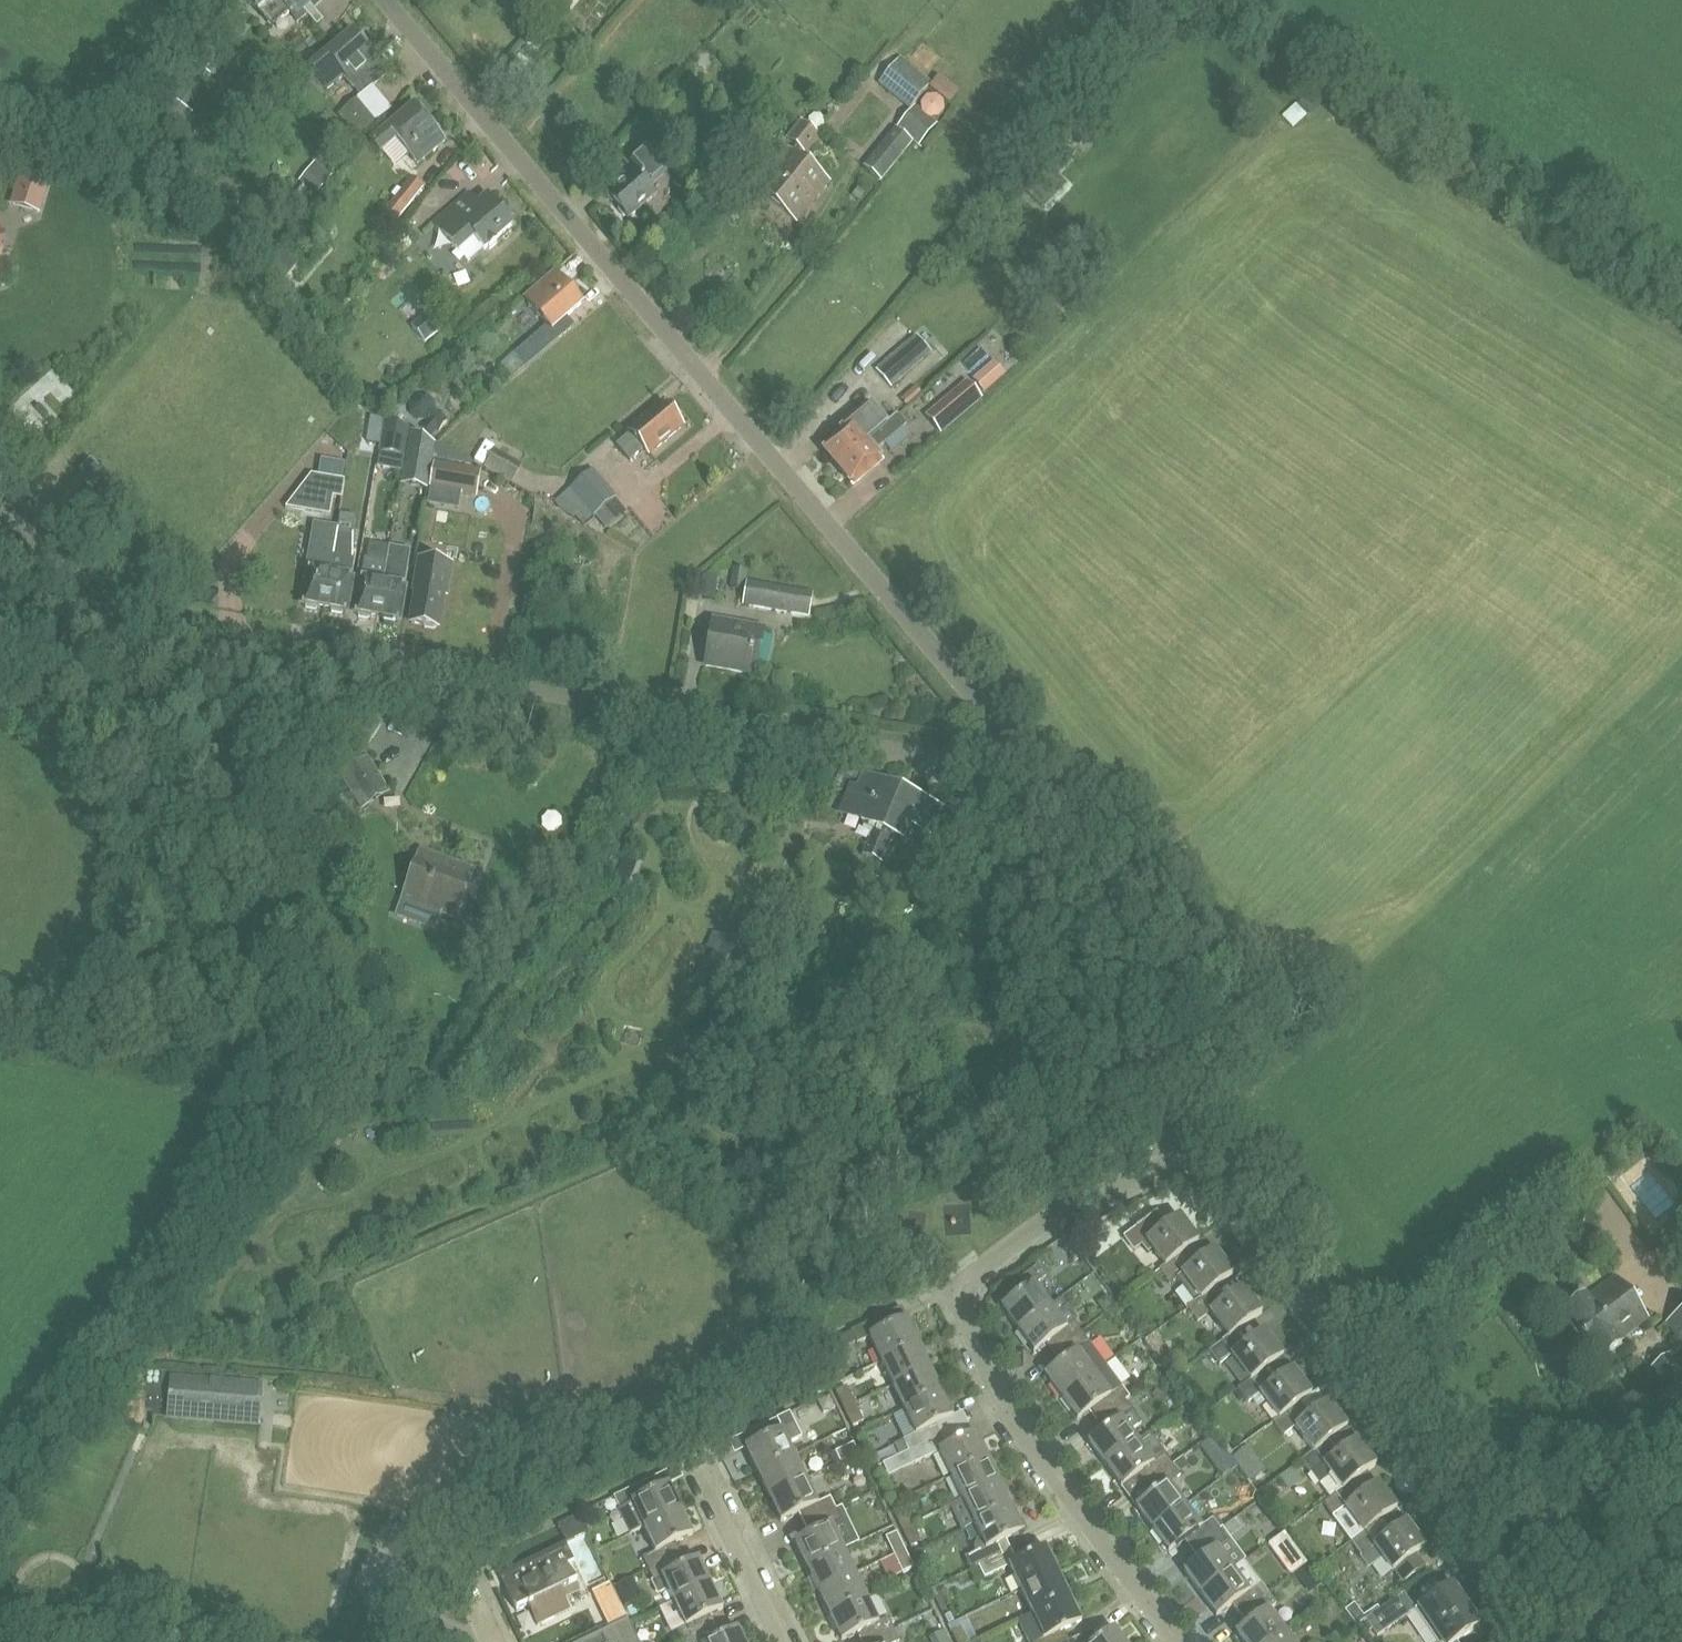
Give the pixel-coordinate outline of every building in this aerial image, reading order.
[(272,26),(287,14),(294,22),(303,15),(319,34),(326,27),(310,9),(320,0),(250,0),(272,26)] [(310,69),(319,80),(330,94),(345,81),(358,97),(386,73),(352,33),(310,69)] [(880,78),(899,95),(917,75),(898,58),(880,78)] [(379,120),(359,97),(338,116),(357,139),(379,120)] [(176,137),(193,115),(170,98),(153,120),(176,137)] [(411,151),(421,162),(445,143),(415,106),(369,144),(378,155),(397,139),(409,153),(411,151)] [(933,127),(913,110),(897,129),(917,146),(933,127)] [(795,148),(790,154),(787,152),(755,191),(795,223),(827,183),(796,159),(801,152),(804,155),(817,137),(800,123),(786,141),(795,148)] [(864,168),(884,183),(914,144),(894,129),(864,168)] [(1024,190),(1044,209),(1067,185),(1058,176),(1072,161),(1054,144),(1039,159),(1047,167),(1024,190)] [(633,173),(620,184),(606,196),(617,208),(617,211),(622,217),(625,218),(627,220),(654,197),(645,186),(649,183),(650,184),(665,171),(648,151),(632,164),(639,172),(635,175),(633,173)] [(298,182),(316,196),(331,177),(314,163),(298,182)] [(397,218),(405,208),(423,187),(412,178),(386,209),(397,218)] [(66,203),(68,191),(40,185),(38,197),(66,203)] [(858,188),(852,196),(860,201),(866,193),(858,188)] [(484,250),(489,246),(492,250),(499,245),(495,240),(511,227),(509,224),(511,222),(502,212),(499,214),(484,196),(478,202),(469,192),(432,224),(455,250),(471,236),(484,250)] [(283,250),(273,262),(289,275),(299,263),(283,250)] [(543,294),(528,307),(546,328),(514,355),(525,368),(574,328),(566,318),(581,305),(554,274),(538,288),(543,294)] [(431,311),(412,327),(425,343),(445,327),(431,311)] [(880,368),(894,385),(931,352),(917,336),(880,368)] [(967,381),(926,417),(942,436),(983,400),(967,381)] [(417,396),(411,403),(412,412),(420,418),(427,418),(420,426),(432,436),(437,429),(439,431),(447,420),(435,410),(434,401),(427,395),(417,396)] [(668,409),(666,409),(662,404),(627,432),(629,434),(615,446),(628,462),(643,450),(648,456),(681,428),(673,417),(673,415),(672,412),(671,411),(668,409)] [(863,427),(865,429),(858,434),(850,425),(821,450),(837,469),(896,415),(888,405),(863,427)] [(905,424),(896,415),(837,469),(852,486),(881,461),(873,452),(905,424)] [(408,430),(384,417),(379,452),(377,467),(400,471),(408,430)] [(380,444),(382,431),(369,429),(367,442),(380,444)] [(410,431),(403,468),(401,482),(426,487),(429,472),(434,444),(410,431)] [(519,466),(493,453),(486,466),(511,480),(519,466)] [(431,487),(475,495),(479,473),(435,465),(431,487)] [(584,526),(594,517),(614,500),(591,472),(554,502),(575,518),(576,517),(584,526)] [(300,490),(286,508),(330,516),(333,497),(342,499),(343,494),(342,494),(344,480),(315,475),(312,492),(300,490)] [(336,528),(331,555),(329,569),(323,608),(330,609),(329,613),(339,614),(340,611),(345,612),(350,576),(345,576),(349,553),(354,554),(352,534),(337,531),(337,529),(336,528)] [(367,616),(375,618),(386,559),(387,553),(368,549),(366,560),(364,559),(361,579),(359,579),(353,613),(357,614),(356,617),(367,619),(367,616)] [(323,608),(329,569),(331,555),(314,552),(311,568),(307,567),(301,604),(304,605),(303,608),(316,610),(317,607),(323,608)] [(396,621),(402,586),(406,562),(386,559),(375,618),(382,619),(382,621),(393,623),(393,620),(396,621)] [(411,623),(423,625),(425,628),(434,629),(437,627),(438,628),(443,595),(446,596),(451,565),(420,560),(415,590),(417,591),(411,623)] [(808,618),(812,596),(746,584),(742,606),(808,618)] [(754,675),(762,632),(712,624),(705,667),(754,675)] [(335,743),(359,758),(388,714),(364,698),(335,743)] [(310,777),(326,787),(343,759),(327,749),(310,777)] [(361,808),(387,792),(366,758),(340,774),(361,808)] [(863,855),(873,859),(900,793),(862,777),(856,790),(851,788),(844,804),(867,814),(862,824),(874,830),(863,855)] [(937,809),(900,793),(873,859),(880,862),(892,837),(903,842),(909,827),(927,834),(937,809)] [(472,871),(421,853),(419,852),(402,899),(455,919),(472,871)] [(861,888),(867,874),(858,870),(851,884),(861,888)] [(861,888),(870,892),(875,894),(881,879),(867,874),(861,888)] [(742,946),(711,932),(693,977),(723,990),(742,946)] [(842,1058),(850,1062),(857,1047),(849,1043),(842,1058)] [(1640,1178),(1667,1207),(1681,1193),(1654,1164),(1640,1178)] [(1178,1218),(1165,1227),(1155,1213),(1122,1238),(1132,1252),(1145,1242),(1163,1266),(1164,1267),(1185,1251),(1185,1252),(1197,1243),(1178,1218)] [(1180,1276),(1198,1300),(1213,1289),(1232,1276),(1212,1249),(1194,1263),(1185,1252),(1185,1251),(1164,1267),(1163,1266),(1157,1271),(1168,1285),(1180,1276)] [(1000,1310),(1017,1333),(1051,1308),(1034,1285),(1045,1278),(1038,1267),(1010,1288),(1017,1298),(1000,1310)] [(1619,1340),(1647,1319),(1614,1276),(1586,1298),(1584,1295),(1565,1310),(1602,1358),(1621,1343),(1619,1340)] [(1209,1314),(1227,1338),(1234,1333),(1260,1314),(1241,1287),(1222,1301),(1213,1289),(1198,1300),(1185,1309),(1196,1323),(1209,1314)] [(1115,1306),(1107,1296),(1097,1304),(1105,1314),(1115,1306)] [(1067,1329),(1051,1308),(1017,1333),(1033,1354),(1044,1346),(1052,1356),(1081,1335),(1073,1325),(1067,1329)] [(1681,1344),(1681,1310),(1666,1323),(1681,1344)] [(867,1339),(879,1364),(917,1346),(905,1322),(888,1330),(882,1317),(850,1332),(855,1344),(867,1339)] [(1227,1338),(1207,1352),(1218,1366),(1230,1357),(1248,1381),(1249,1381),(1263,1371),(1282,1357),(1263,1331),(1244,1345),(1234,1333),(1227,1338)] [(1104,1367),(1081,1335),(1052,1356),(1060,1366),(1044,1378),(1060,1400),(1094,1375),(1104,1367)] [(929,1370),(917,1346),(879,1364),(891,1388),(929,1370)] [(1681,1387),(1681,1374),(1668,1355),(1651,1369),(1671,1395),(1681,1387)] [(1104,1367),(1094,1375),(1060,1400),(1077,1422),(1089,1414),(1096,1423),(1124,1402),(1117,1392),(1121,1389),(1104,1367)] [(1259,1395),(1277,1419),(1299,1404),(1300,1403),(1310,1395),(1291,1369),(1272,1383),(1263,1371),(1249,1381),(1248,1381),(1236,1390),(1246,1405),(1259,1395)] [(929,1370),(891,1388),(903,1412),(940,1394),(929,1370)] [(174,1374),(172,1402),(171,1419),(260,1426),(264,1381),(174,1374)] [(836,1391),(844,1409),(856,1404),(847,1386),(836,1391)] [(904,1441),(902,1442),(908,1454),(940,1439),(934,1427),(952,1418),(940,1394),(903,1412),(893,1417),(904,1441)] [(830,1397),(818,1402),(824,1414),(836,1408),(830,1397)] [(1140,1424),(1132,1413),(1124,1402),(1096,1423),(1104,1434),(1088,1445),(1104,1467),(1137,1442),(1129,1432),(1140,1424)] [(1308,1415),(1300,1403),(1299,1404),(1277,1419),(1271,1424),(1282,1438),(1294,1429),(1312,1453),(1327,1442),(1335,1437),(1346,1429),(1326,1402),(1308,1415)] [(864,1422),(856,1404),(844,1409),(853,1427),(864,1422)] [(797,1432),(794,1425),(788,1413),(756,1429),(761,1441),(744,1449),(755,1474),(794,1455),(789,1445),(794,1442),(797,1437),(797,1432)] [(945,1449),(940,1439),(908,1454),(900,1457),(883,1466),(888,1476),(937,1453),(949,1478),(986,1459),(974,1435),(945,1449)] [(1344,1449),(1335,1437),(1327,1442),(1312,1453),(1300,1462),(1317,1486),(1330,1476),(1341,1491),(1348,1486),(1374,1467),(1355,1441),(1344,1449)] [(1201,1448),(1213,1463),(1226,1453),(1214,1438),(1201,1448)] [(902,1442),(894,1445),(900,1457),(908,1454),(902,1442)] [(1146,1454),(1137,1442),(1104,1467),(1120,1489),(1136,1478),(1143,1488),(1172,1467),(1164,1456),(1156,1446),(1146,1454)] [(854,1443),(836,1452),(842,1463),(859,1455),(854,1443)] [(1240,1469),(1255,1458),(1247,1447),(1232,1458),(1240,1469)] [(755,1474),(767,1497),(805,1479),(794,1455),(755,1474)] [(986,1459),(949,1478),(960,1502),(998,1484),(986,1459)] [(1172,1467),(1143,1488),(1151,1498),(1134,1510),(1150,1531),(1184,1506),(1168,1485),(1179,1477),(1172,1467)] [(491,1477),(490,1492),(503,1493),(505,1478),(491,1477)] [(796,1514),(802,1526),(835,1510),(830,1497),(817,1504),(805,1479),(767,1497),(779,1522),(796,1514)] [(639,1530),(644,1528),(679,1511),(667,1486),(649,1495),(643,1483),(611,1499),(617,1511),(614,1513),(625,1536),(639,1530)] [(1010,1508),(998,1484),(960,1502),(947,1508),(959,1533),(972,1526),(1010,1508)] [(1341,1491),(1321,1505),(1332,1519),(1345,1509),(1362,1533),(1363,1534),(1376,1524),(1377,1524),(1396,1510),(1376,1484),(1357,1498),(1348,1486),(1341,1491)] [(894,1512),(902,1529),(914,1524),(905,1506),(894,1512)] [(1200,1528),(1184,1506),(1150,1531),(1166,1553),(1182,1541),(1190,1551),(1218,1530),(1211,1520),(1200,1528)] [(1010,1508),(972,1526),(978,1538),(974,1540),(971,1549),(973,1553),(963,1558),(969,1570),(977,1566),(1009,1551),(1004,1540),(1021,1532),(1010,1508)] [(793,1544),(804,1569),(844,1551),(831,1525),(841,1521),(835,1510),(802,1526),(807,1537),(793,1544)] [(691,1536),(679,1511),(644,1528),(656,1553),(641,1560),(646,1572),(678,1556),(673,1545),(691,1536)] [(1288,1514),(1278,1522),(1286,1532),(1296,1525),(1288,1514)] [(1385,1536),(1377,1524),(1376,1524),(1363,1534),(1362,1533),(1350,1543),(1360,1557),(1366,1564),(1372,1565),(1381,1558),(1388,1568),(1391,1566),(1396,1574),(1402,1582),(1387,1593),(1388,1594),(1424,1568),(1415,1555),(1424,1548),(1405,1522),(1385,1536)] [(922,1541),(914,1524),(902,1529),(911,1547),(922,1541)] [(1218,1530),(1190,1551),(1197,1562),(1181,1574),(1198,1596),(1231,1571),(1215,1548),(1226,1540),(1218,1530)] [(886,1538),(894,1555),(906,1550),(897,1532),(886,1538)] [(1285,1533),(1268,1545),(1291,1576),(1308,1564),(1285,1533)] [(564,1544),(497,1576),(515,1613),(526,1607),(535,1627),(568,1611),(563,1600),(578,1592),(565,1565),(572,1562),(564,1544)] [(1014,1562),(1009,1551),(977,1566),(983,1578),(1006,1566),(1018,1592),(1056,1573),(1044,1548),(1014,1562)] [(906,1550),(894,1555),(902,1573),(914,1568),(906,1550)] [(804,1569),(816,1593),(855,1575),(844,1551),(804,1569)] [(659,1580),(671,1604),(708,1586),(696,1561),(684,1567),(678,1556),(646,1572),(652,1583),(659,1580)] [(1310,1565),(1296,1575),(1309,1592),(1323,1582),(1310,1565)] [(1247,1592),(1231,1571),(1198,1596),(1214,1617),(1230,1606),(1237,1616),(1266,1595),(1258,1585),(1247,1592)] [(1068,1597),(1056,1573),(1018,1592),(1030,1616),(1068,1597)] [(855,1575),(816,1593),(828,1617),(867,1599),(855,1575)] [(633,1578),(614,1587),(621,1602),(623,1607),(643,1598),(633,1578)] [(1454,1641),(1478,1625),(1450,1584),(1416,1607),(1439,1641),(1454,1641)] [(680,1641),(686,1641),(713,1629),(707,1617),(720,1611),(708,1586),(671,1604),(683,1629),(675,1633),(680,1641)] [(1403,1594),(1369,1618),(1364,1621),(1376,1637),(1415,1610),(1403,1594)] [(1266,1595),(1237,1616),(1245,1626),(1233,1635),(1239,1641),(1269,1641),(1283,1632),(1266,1610),(1273,1605),(1266,1595)] [(1068,1597),(1030,1616),(1020,1621),(1030,1641),(1067,1641),(1061,1630),(1080,1621),(1068,1597)] [(858,1641),(867,1641),(893,1630),(887,1618),(878,1623),(867,1599),(828,1617),(839,1641),(855,1634),(858,1641)] [(1356,1603),(1346,1610),(1356,1625),(1366,1617),(1356,1603)] [(620,1606),(604,1614),(610,1626),(626,1619),(620,1606)] [(951,1613),(946,1616),(950,1624),(955,1621),(951,1613)] [(957,1641),(979,1641),(967,1617),(949,1625),(957,1641)] [(598,1634),(582,1641),(640,1641),(629,1619),(612,1627),(598,1634)] [(897,1640),(903,1637),(899,1627),(893,1630),(867,1641),(896,1641),(898,1641),(897,1640)] [(736,1630),(718,1639),(713,1629),(686,1641),(742,1641),(736,1630)] [(1112,1629),(1097,1640),(1090,1631),(1067,1641),(1121,1641),(1112,1629)] [(1283,1632),(1269,1641),(1290,1641),(1283,1632)]
